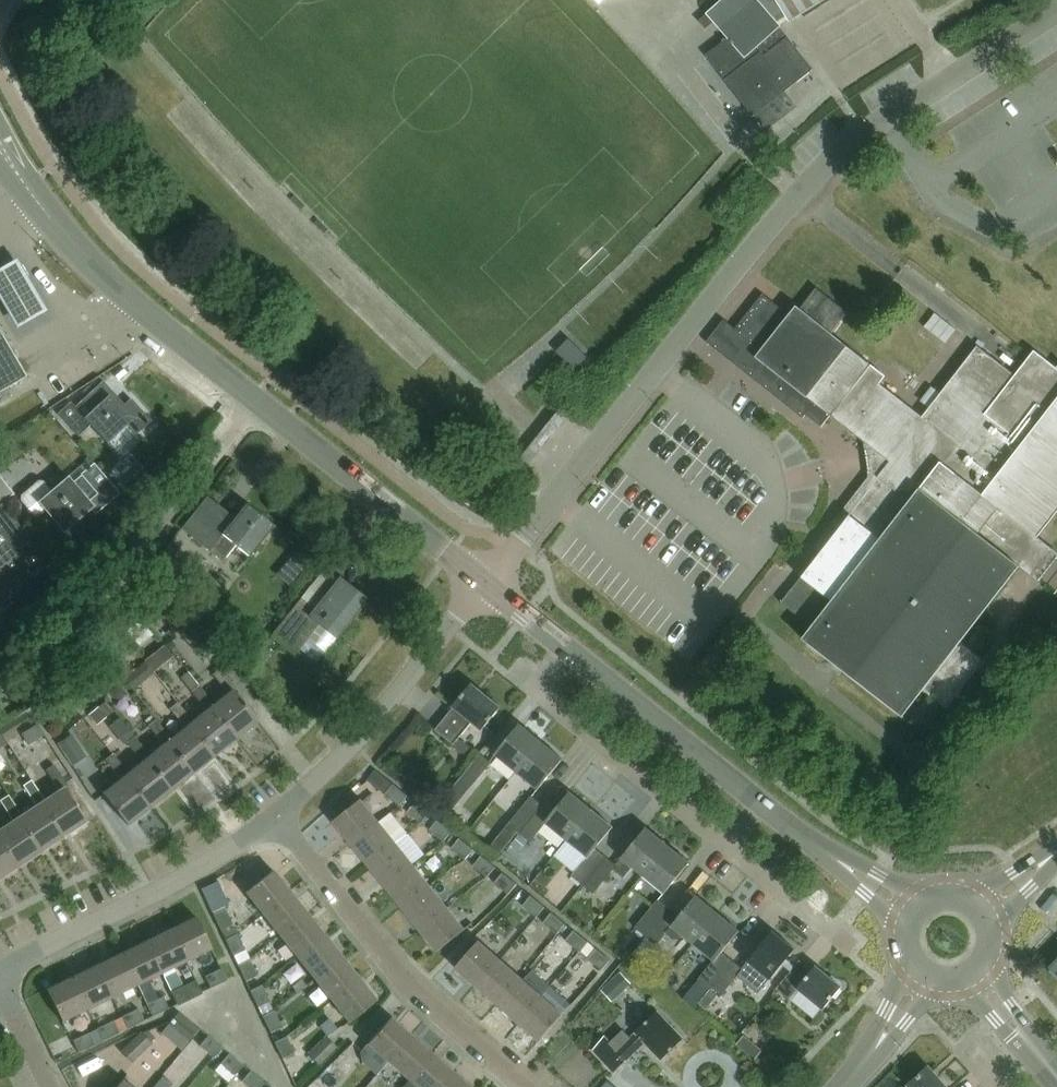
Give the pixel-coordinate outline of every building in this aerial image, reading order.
[(790,22),(825,0),(722,0),(702,17),(703,18),(699,21),(705,29),(714,22),(727,39),(706,55),(753,116),(813,70),(780,27),(781,26),(778,23),(786,17),(790,22)] [(19,251),(0,262),(0,291),(17,321),(49,303),(19,251)] [(794,305),(825,329),(841,309),(810,285),(794,305)] [(794,305),(788,314),(762,294),(735,329),(723,320),(705,343),(804,418),(815,404),(873,448),(873,471),(812,550),(819,555),(780,606),(811,629),(803,640),(903,716),(923,690),(947,709),(985,660),(961,642),(1020,567),(1056,596),(1056,552),(1037,537),(1056,511),(1056,369),(1034,351),(1015,375),(977,345),(922,416),(880,383),(885,376),(794,305)] [(958,330),(936,312),(925,326),(947,343),(958,330)] [(26,375),(0,332),(0,391),(26,375)] [(576,369),(589,356),(579,347),(567,360),(576,369)] [(136,433),(150,420),(130,398),(124,404),(101,380),(74,406),(70,401),(57,413),(78,436),(90,425),(106,443),(127,423),(136,433)] [(553,432),(563,421),(557,416),(548,428),(549,429),(553,432)] [(531,459),(541,448),(537,445),(535,443),(526,455),(531,459)] [(21,495),(21,500),(33,515),(39,516),(45,510),(63,532),(102,499),(106,504),(119,493),(93,463),(72,481),(68,476),(52,490),(44,480),(39,480),(21,495)] [(124,483),(142,502),(159,486),(142,467),(124,483)] [(3,503),(15,494),(0,475),(0,499),(3,503)] [(249,554),(274,523),(246,501),(235,514),(210,494),(183,527),(223,559),(236,543),(249,554)] [(33,576),(17,556),(33,544),(1,503),(0,504),(0,610),(0,611),(16,598),(11,592),(33,576)] [(329,644),(366,599),(339,577),(315,608),(302,598),(271,636),(295,655),(308,638),(316,644),(320,638),(329,644)] [(187,623),(177,631),(194,651),(204,643),(187,623)] [(168,641),(148,658),(153,663),(133,680),(140,689),(180,655),(168,641)] [(236,738),(258,721),(233,690),(236,687),(220,667),(212,673),(227,692),(214,703),(210,706),(236,738)] [(191,690),(199,684),(189,673),(182,679),(191,690)] [(472,746),(461,737),(475,721),(485,729),(502,707),(472,682),(454,705),(455,706),(437,728),(436,729),(455,744),(465,753),(472,746)] [(210,706),(214,703),(199,684),(191,690),(206,709),(192,720),(188,723),(215,756),(236,738),(210,706)] [(923,732),(939,711),(926,701),(909,721),(923,732)] [(184,726),(171,737),(167,740),(193,773),(215,756),(188,723),(192,720),(177,702),(169,708),(184,726)] [(106,717),(98,707),(90,713),(98,724),(106,717)] [(167,740),(171,737),(156,719),(149,725),(164,743),(149,755),(146,757),(173,790),(193,773),(167,740)] [(517,771),(542,740),(520,722),(495,754),(517,771)] [(29,744),(45,734),(37,723),(22,733),(29,744)] [(71,765),(83,757),(69,735),(57,743),(71,765)] [(146,757),(149,755),(135,737),(127,743),(142,760),(128,771),(125,774),(151,807),(173,790),(146,757)] [(538,788),(563,757),(542,740),(517,771),(538,788)] [(125,774),(128,771),(114,753),(106,759),(121,778),(103,792),(129,825),(151,807),(125,774)] [(480,753),(468,768),(443,798),(455,807),(492,762),(480,753)] [(41,802),(63,836),(88,820),(66,787),(68,786),(55,765),(47,770),(60,789),(45,799),(41,802)] [(41,802),(45,799),(32,780),(24,785),(37,805),(22,814),(18,817),(41,851),(63,836),(41,802)] [(398,805),(406,795),(393,784),(384,794),(398,805)] [(567,839),(592,809),(569,790),(552,811),(543,804),(520,833),(530,841),(546,822),(567,839)] [(22,814),(9,795),(1,800),(14,819),(0,829),(0,838),(18,866),(41,851),(18,817),(22,814)] [(501,856),(520,833),(543,804),(532,795),(490,847),(501,856)] [(360,798),(332,821),(350,843),(378,820),(360,798)] [(420,823),(428,813),(415,802),(406,812),(420,823)] [(583,884),(606,856),(595,847),(613,826),(592,809),(567,839),(587,856),(571,875),(583,884)] [(378,820),(350,843),(367,864),(395,842),(378,820)] [(442,841),(447,836),(450,831),(436,820),(428,830),(442,841)] [(643,874),(668,843),(647,825),(616,864),(614,867),(624,875),(632,865),(643,874)] [(521,849),(528,841),(520,834),(513,843),(521,849)] [(18,866),(0,838),(0,878),(18,866)] [(464,860),(469,854),(473,849),(459,838),(450,848),(464,860)] [(395,842),(367,864),(384,886),(413,863),(395,842)] [(643,874),(651,881),(665,892),(690,861),(668,843),(643,874)] [(486,877),(491,871),(494,867),(480,856),(472,866),(486,877)] [(606,856),(583,884),(593,892),(616,864),(606,856)] [(413,863),(384,886),(401,907),(430,885),(413,863)] [(271,870),(244,891),(262,914),(289,892),(271,870)] [(507,894),(515,884),(501,873),(493,883),(507,894)] [(204,888),(217,903),(226,895),(214,880),(204,888)] [(430,885),(401,907),(419,929),(447,906),(430,885)] [(289,892),(262,914),(279,936),(306,914),(289,892)] [(693,943),(718,913),(696,894),(678,915),(669,908),(646,936),(657,945),(667,932),(675,939),(682,938),(684,936),(693,943)] [(535,917),(543,907),(530,896),(521,906),(535,917)] [(646,936),(669,908),(658,899),(635,927),(646,936)] [(219,928),(222,927),(231,922),(224,906),(212,912),(219,928)] [(447,906),(419,929),(436,951),(464,928),(447,906)] [(555,934),(564,924),(550,913),(542,923),(555,934)] [(709,987),(732,959),(722,951),(739,929),(718,913),(693,943),(713,960),(698,979),(709,987)] [(306,914),(279,936),(296,957),(324,935),(306,914)] [(196,916),(171,928),(186,959),(211,948),(196,916)] [(171,928),(145,940),(160,971),(186,959),(171,928)] [(773,929),(748,960),(779,986),(794,967),(785,960),(795,947),(773,929)] [(232,954),(240,950),(244,948),(236,931),(224,937),(232,954)] [(577,952),(586,942),(572,931),(564,941),(577,952)] [(324,935),(296,957),(313,979),(341,957),(324,935)] [(145,940),(120,952),(135,983),(160,971),(145,940)] [(478,940),(455,967),(475,985),(499,958),(478,940)] [(600,970),(608,960),(594,949),(586,959),(600,970)] [(120,952),(95,963),(110,995),(135,983),(120,952)] [(244,979),(256,973),(248,957),(236,962),(244,979)] [(341,957),(313,979),(330,1000),(358,978),(341,957)] [(499,958),(475,985),(496,1003),(520,976),(499,958)] [(721,997),(744,969),(732,959),(709,987),(721,997)] [(95,963),(69,975),(85,1007),(110,995),(95,963)] [(794,967),(779,986),(777,989),(790,1000),(799,989),(824,1009),(843,986),(817,965),(807,977),(794,967)] [(210,986),(217,982),(226,978),(220,966),(204,974),(210,986)] [(630,985),(619,974),(610,983),(621,994),(630,985)] [(69,975),(44,987),(59,1019),(85,1007),(69,975)] [(520,976),(496,1003),(517,1022),(541,995),(520,976)] [(358,978),(330,1000),(347,1021),(375,1000),(358,978)] [(176,1003),(201,992),(201,991),(195,980),(171,992),(176,1003)] [(260,983),(249,988),(256,1005),(268,999),(260,983)] [(151,1014),(166,1007),(168,1006),(162,994),(145,1002),(151,1014)] [(541,995),(517,1022),(538,1040),(561,1013),(541,995)] [(127,1026),(141,1019),(143,1018),(137,1006),(121,1014),(127,1026)] [(273,1008),(261,1014),(269,1030),(280,1024),(273,1008)] [(177,1009),(169,1019),(189,1036),(198,1026),(177,1009)] [(662,1059),(684,1038),(658,1010),(636,1031),(637,1031),(631,1037),(624,1030),(611,1042),(604,1035),(594,1049),(615,1071),(646,1041),(662,1059)] [(388,1017),(366,1043),(387,1061),(409,1035),(388,1017),(387,1016),(388,1017)] [(102,1038),(116,1031),(118,1030),(112,1018),(96,1026),(102,1038)] [(78,1050),(91,1043),(94,1042),(88,1030),(72,1038),(78,1050)] [(119,1050),(130,1061),(150,1042),(139,1030),(119,1050)] [(212,1055),(221,1045),(207,1033),(198,1043),(212,1055)] [(285,1034),(273,1040),(281,1056),(293,1051),(285,1034)] [(409,1035),(387,1061),(408,1079),(430,1053),(409,1035)] [(746,1050),(753,1042),(745,1035),(738,1044),(746,1050)] [(326,1036),(307,1054),(319,1066),(337,1047),(326,1036)] [(233,1073),(242,1063),(228,1051),(219,1061),(233,1073)] [(408,1079),(417,1086),(437,1086),(451,1071),(430,1053),(408,1079)] [(906,1086),(950,1086),(930,1065),(906,1086)] [(263,1081),(249,1069),(240,1079),(250,1086),(257,1086),(263,1081)] [(437,1086),(469,1086),(451,1071),(437,1086)] [(112,1086),(133,1086),(121,1077),(112,1086)]
